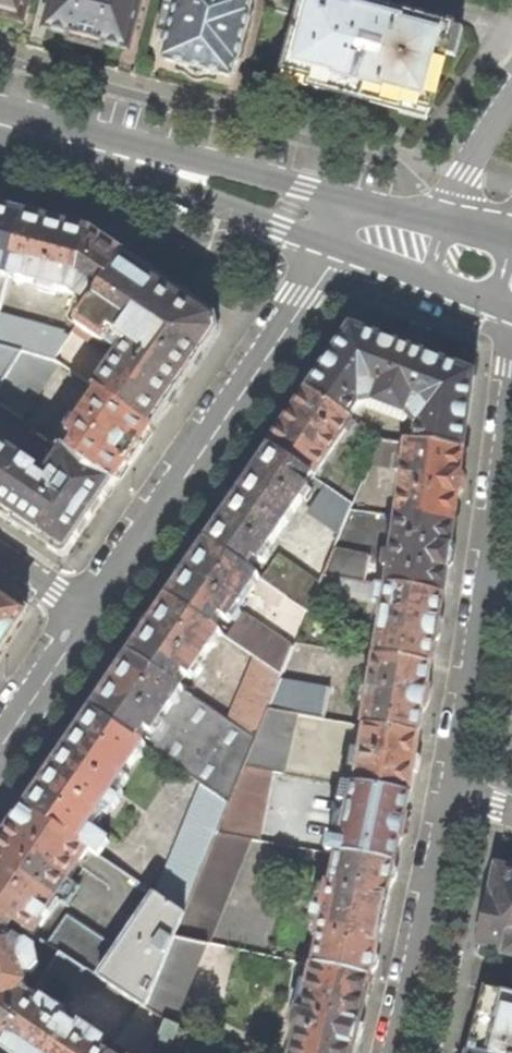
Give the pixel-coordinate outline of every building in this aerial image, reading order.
[(24,24),(30,0),(0,0),(0,18),(24,24)] [(129,51),(142,0),(54,0),(46,30),(73,37),(71,42),(88,46),(102,50),(103,44),(129,51)] [(232,79),(236,65),(238,65),(251,14),(249,14),(252,0),(178,0),(177,3),(166,0),(157,32),(170,35),(163,61),(195,69),(232,79)] [(431,111),(440,75),(452,27),(412,16),(417,0),(269,0),(266,9),(298,18),(284,73),(352,90),(431,111)] [(9,278),(25,215),(0,208),(0,275),(9,278)] [(50,221),(25,215),(9,278),(39,285),(37,291),(56,296),(57,290),(74,295),(90,232),(50,221)] [(93,235),(90,232),(74,295),(91,307),(125,257),(105,243),(93,235)] [(172,288),(125,257),(91,307),(74,332),(99,349),(108,336),(123,346),(95,389),(101,392),(154,428),(224,323),(172,288)] [(0,315),(0,345),(23,352),(55,361),(70,338),(63,336),(65,333),(0,315)] [(329,364),(311,392),(352,420),(361,406),(378,403),(379,407),(406,417),(407,415),(418,428),(416,444),(466,451),(475,376),(417,354),(354,329),(329,364)] [(2,386),(23,352),(0,345),(0,386),(2,386)] [(0,389),(0,405),(22,420),(50,379),(47,376),(57,362),(55,361),(23,352),(2,386),(0,389)] [(60,364),(57,362),(47,376),(50,379),(60,364)] [(136,454),(154,428),(101,392),(71,437),(79,442),(71,454),(116,484),(136,454)] [(289,423),(272,449),(315,478),(354,421),(352,420),(311,392),(289,423)] [(461,486),(466,451),(416,444),(382,440),(371,465),(406,471),(400,517),(457,523),(461,486)] [(66,559),(116,484),(71,454),(66,451),(50,474),(0,441),(0,515),(7,520),(66,559)] [(255,474),(240,496),(286,527),(312,490),(309,488),(315,478),(272,449),(255,474)] [(311,510),(343,532),(354,505),(327,485),(311,510)] [(224,519),(207,543),(251,573),(257,564),(260,566),(286,527),(240,496),(224,519)] [(451,562),(457,523),(400,517),(390,588),(446,597),(451,562)] [(187,574),(170,599),(216,631),(223,620),(230,625),(260,580),(251,573),(207,543),(187,574)] [(325,577),(367,584),(371,557),(336,551),(325,577)] [(279,556),(262,581),(310,614),(321,585),(279,556)] [(441,627),(446,597),(390,588),(378,586),(375,605),(387,607),(378,657),(435,667),(441,627)] [(28,612),(0,593),(0,653),(28,612)] [(148,630),(131,655),(179,688),(188,676),(193,680),(223,636),(216,631),(170,599),(148,630)] [(295,649),(244,615),(228,639),(257,659),(284,677),(295,649)] [(110,686),(93,711),(146,748),(203,787),(231,806),(246,769),(258,741),(230,722),(179,688),(131,655),(110,686)] [(430,695),(435,667),(378,657),(365,727),(368,727),(423,737),(430,695)] [(282,682),(284,677),(257,659),(230,722),(258,741),(270,712),(282,682)] [(331,689),(282,682),(270,712),(297,716),(326,721),(331,689)] [(59,761),(27,808),(91,851),(100,857),(109,843),(91,830),(107,806),(115,811),(120,803),(112,797),(146,748),(93,711),(59,761)] [(284,775),(297,716),(270,712),(258,741),(246,769),(273,773),(284,775)] [(418,763),(423,737),(368,727),(358,787),(412,796),(418,763)] [(260,843),(273,773),(246,769),(231,806),(218,837),(252,842),(260,843)] [(405,831),(412,796),(358,787),(345,785),(342,803),(350,805),(344,841),(345,844),(342,856),(398,865),(405,831)] [(158,898),(186,917),(218,837),(231,806),(203,787),(158,898)] [(17,925),(36,937),(50,916),(48,913),(91,851),(27,808),(0,848),(0,913),(17,925)] [(211,946),(252,842),(218,837),(186,917),(177,940),(209,946),(211,946)] [(388,913),(398,865),(342,856),(340,856),(335,883),(332,883),(326,909),(319,908),(317,916),(324,917),(320,936),(323,938),(317,968),(374,980),(388,913)] [(499,869),(494,894),(492,894),(481,946),(507,952),(506,956),(511,958),(511,871),(499,869)] [(147,1011),(177,940),(186,917),(158,898),(156,897),(120,951),(73,920),(53,949),(61,955),(86,971),(142,1008),(147,1011)] [(29,1002),(33,996),(25,991),(28,986),(24,983),(29,975),(35,975),(40,967),(38,951),(29,946),(24,947),(16,942),(13,947),(6,942),(17,925),(0,913),(0,1044),(29,1002)] [(175,1028),(209,946),(177,940),(147,1011),(167,1024),(175,1028)] [(61,955),(37,991),(61,1008),(86,971),(61,955)] [(374,980),(317,968),(305,1016),(300,1015),(296,1031),(301,1032),(296,1052),(356,1052),(363,1025),(369,1003),(374,980)] [(471,1052),(511,1052),(511,997),(488,990),(481,1016),(471,1052)] [(116,1052),(80,1028),(77,1032),(67,1025),(70,1021),(44,1004),(40,1010),(29,1002),(0,1044),(0,1046),(10,1052),(116,1052)] [(167,1024),(147,1011),(142,1008),(119,1048),(116,1052),(156,1052),(167,1024)] [(197,1039),(175,1028),(167,1024),(156,1052),(191,1052),(197,1039)]
